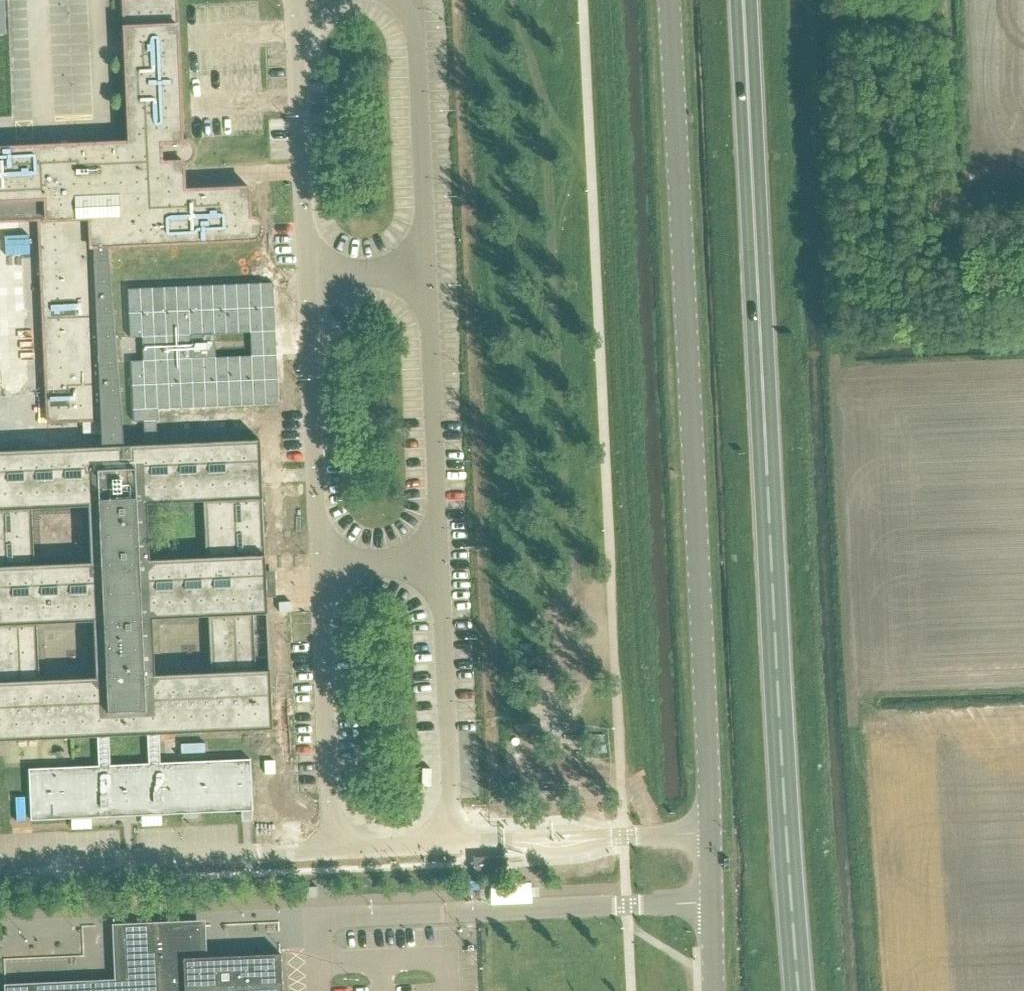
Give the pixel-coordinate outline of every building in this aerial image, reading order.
[(190,142),(182,140),(176,0),(123,0),(129,142),(116,143),(34,146),(12,147),(0,148),(0,203),(19,202),(38,201),(48,424),(101,422),(102,447),(34,450),(0,451),(0,741),(41,739),(97,737),(98,766),(29,769),(31,821),(254,811),(252,760),(161,764),(160,734),(273,729),(270,670),(254,671),(252,613),(267,612),(265,557),(265,556),(262,483),(261,463),(260,439),(124,445),(108,247),(254,240),(260,236),(262,232),(262,230),(262,229),(262,225),(257,218),(252,217),(251,217),(249,187),(243,187),(184,190),(183,163),(187,163),(192,159),(194,155),(194,153),(194,151),(193,147),(190,142)] [(156,421),(159,421),(158,409),(278,404),(273,283),(128,289),(130,338),(142,337),(143,361),(131,361),(134,422),(144,421),(145,444),(157,444),(156,421)] [(535,901),(534,882),(494,884),(496,904),(535,901)] [(317,897),(317,887),(304,888),(305,898),(317,897)] [(280,955),(201,959),(200,926),(162,928),(162,923),(118,925),(120,981),(6,986),(6,990),(282,990),(280,955)]
